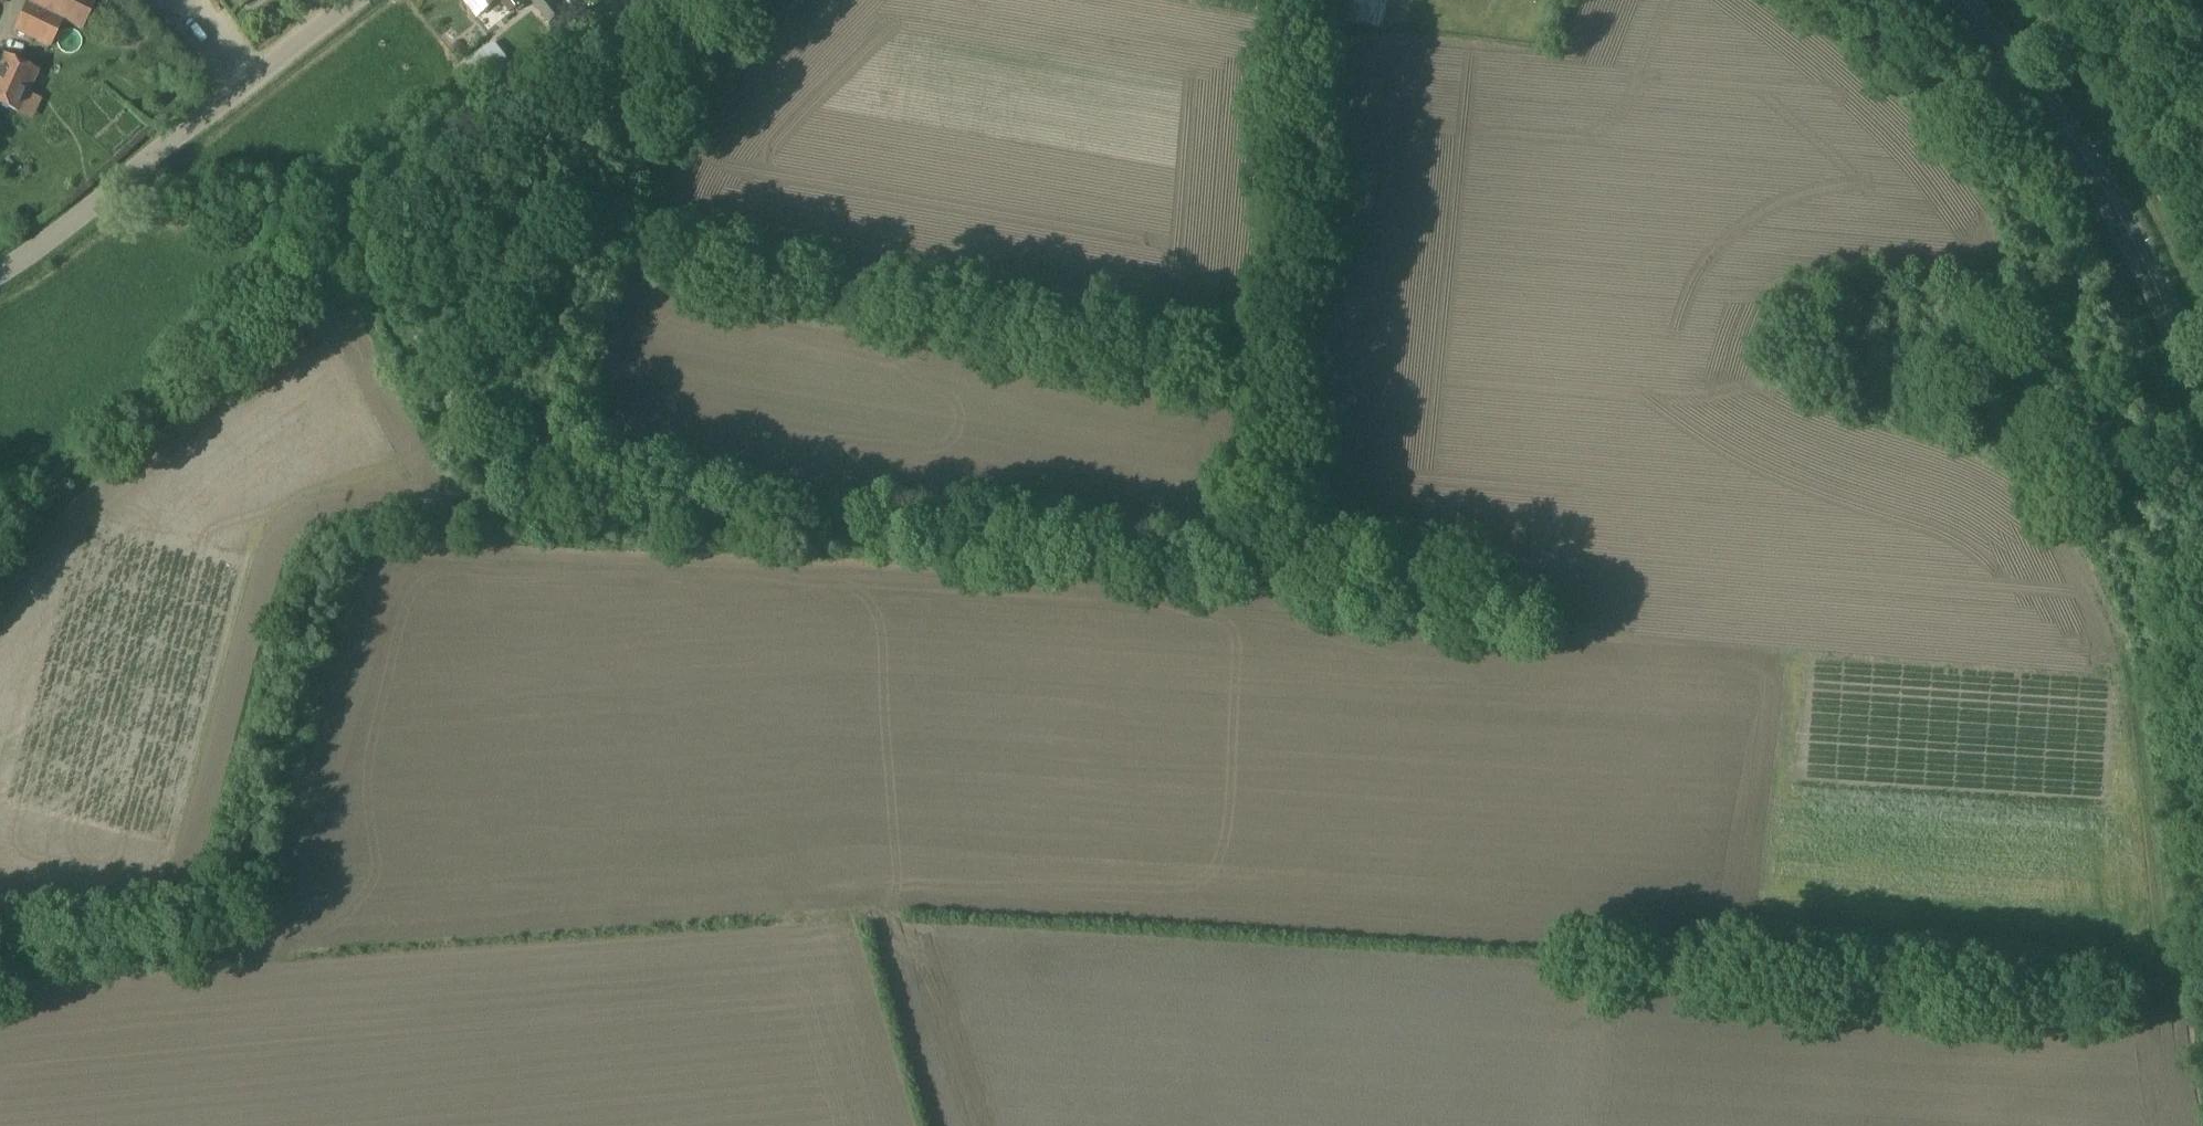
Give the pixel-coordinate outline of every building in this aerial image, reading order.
[(95,0),(30,0),(18,28),(51,43),(63,18),(83,27),(95,0)] [(467,1),(478,15),(496,0),(468,0),(467,1)] [(521,0),(499,0),(509,12),(522,2),(521,0)] [(562,11),(563,10),(555,0),(530,0),(547,22),(562,11)] [(1386,0),(1349,0),(1346,18),(1382,23),(1386,0)] [(508,67),(492,47),(468,65),(484,86),(508,67)] [(41,97),(29,92),(38,70),(6,56),(0,68),(0,102),(21,113),(32,117),(41,97)]
